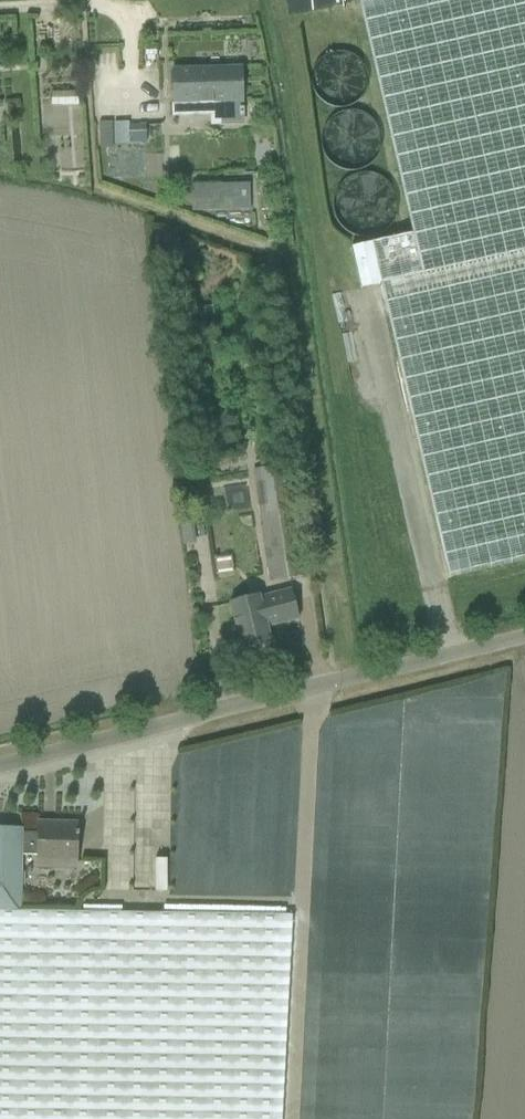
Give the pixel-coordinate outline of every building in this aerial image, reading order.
[(413,234),(351,247),(360,288),(380,283),(447,576),(524,558),(524,0),(359,0),(413,234)] [(173,104),(218,103),(219,123),(242,122),(241,68),(172,70),(173,104)] [(37,94),(36,107),(65,109),(66,96),(37,94)] [(128,125),(128,122),(114,123),(115,146),(129,145),(129,143),(147,142),(146,124),(128,125)] [(162,169),(162,156),(112,158),(112,171),(162,169)] [(230,185),(191,186),(192,211),(231,210),(230,185)] [(305,577),(289,465),(254,470),(270,582),(305,577)] [(267,627),(298,619),(291,589),(259,598),(258,595),(229,603),(242,651),(245,650),(248,653),(256,651),(257,647),(271,643),(267,627)] [(20,909),(21,852),(36,853),(36,871),(75,871),(76,836),(78,836),(78,832),(76,832),(77,823),(38,822),(38,833),(20,833),(21,829),(0,829),(0,909),(20,909)] [(134,852),(117,853),(118,886),(135,885),(134,852)] [(89,858),(91,893),(110,892),(109,857),(89,858)] [(144,857),(143,888),(153,888),(154,857),(144,857)] [(292,915),(20,909),(0,909),(0,1118),(282,1118),(292,915)]
